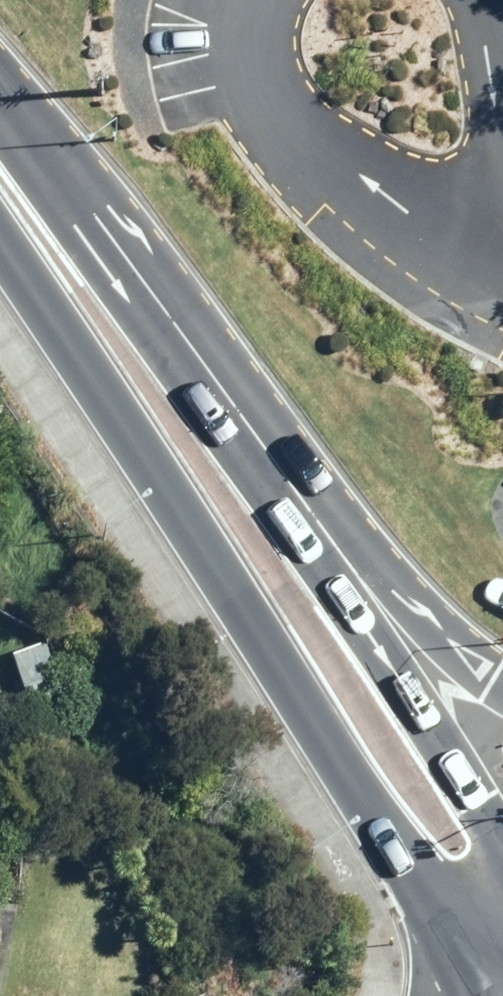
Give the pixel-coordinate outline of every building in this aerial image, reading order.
[(7,654),(21,697),(50,687),(36,644),(7,654)]
